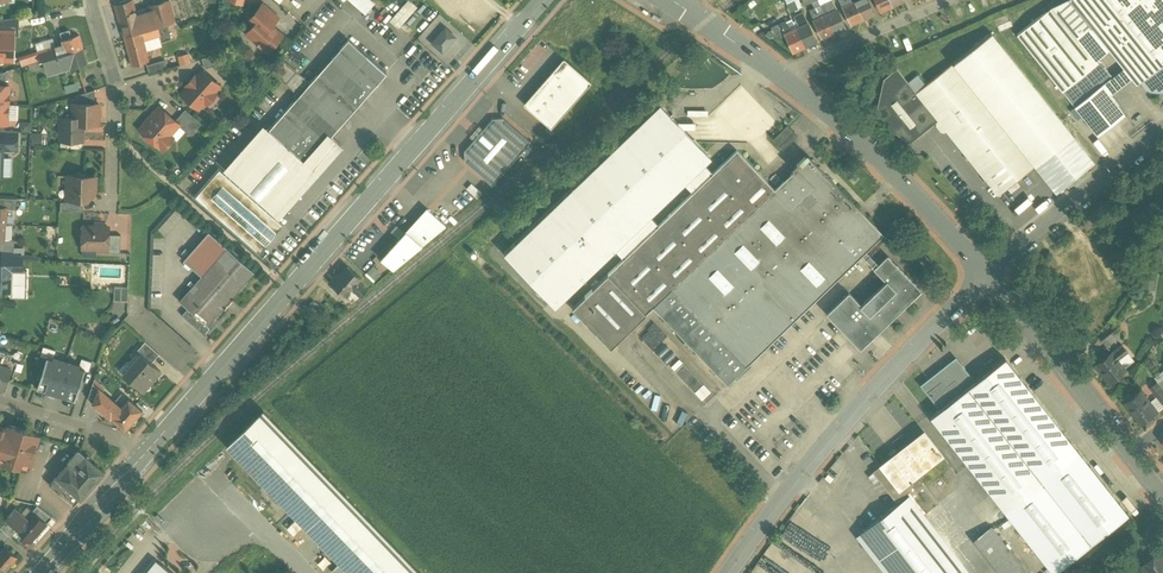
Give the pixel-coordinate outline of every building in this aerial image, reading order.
[(389,19),(408,39),(430,15),(414,0),(405,0),(389,19)] [(788,4),(791,12),(802,7),(799,0),(796,0),(788,4)] [(845,28),(832,0),(827,3),(827,4),(824,5),(828,13),(825,15),(834,33),(845,28)] [(852,3),(850,0),(840,0),(851,25),(863,19),(854,1),(852,3)] [(868,0),(857,0),(854,1),(863,19),(867,17),(867,18),(873,16),(873,15),(874,14),(868,0)] [(881,11),(892,6),(889,0),(875,0),(881,11)] [(1052,7),(1046,12),(1065,35),(1072,29),(1073,29),(1090,15),(1142,81),(1162,64),(1162,0),(1067,0),(1052,7)] [(169,1),(148,7),(150,11),(137,15),(132,1),(115,6),(124,37),(167,24),(175,21),(169,1)] [(278,18),(262,4),(252,17),(257,21),(248,31),(256,38),(254,40),(262,47),(263,45),(269,50),(282,36),(271,26),(278,18)] [(825,15),(822,16),(819,8),(815,9),(815,8),(809,10),(822,38),(834,33),(825,15)] [(1065,35),(1046,12),(1017,35),(1062,91),(1091,68),(1083,58),(1065,35)] [(816,41),(807,23),(808,23),(803,13),(795,17),(799,27),(796,28),(805,46),(816,41)] [(1006,14),(993,19),(996,26),(1009,20),(1006,14)] [(20,18),(0,18),(0,62),(20,62),(20,18)] [(805,46),(796,28),(793,30),(791,24),(788,26),(785,21),(780,23),(786,36),(793,51),(805,46)] [(780,23),(771,28),(777,40),(786,36),(780,23)] [(167,24),(124,37),(132,66),(150,61),(144,41),(160,36),(161,42),(171,39),(167,24)] [(456,37),(446,29),(433,44),(443,52),(456,37)] [(71,38),(69,31),(61,33),(63,40),(62,40),(63,44),(37,52),(40,62),(44,60),(83,49),(79,35),(71,38)] [(1073,135),(991,32),(953,63),(1035,166),(1073,135)] [(297,98),(269,130),(229,174),(273,213),(314,167),(308,162),(387,74),(348,40),(310,84),(299,96),(297,98)] [(83,49),(44,60),(48,74),(70,67),(70,68),(88,62),(83,49)] [(1091,68),(1062,91),(1075,107),(1110,78),(1111,75),(1093,52),(1090,52),(1083,58),(1091,68)] [(189,53),(179,56),(181,64),(191,61),(189,53)] [(215,54),(202,58),(205,68),(213,66),(222,74),(229,66),(215,54)] [(21,59),(22,66),(36,63),(34,56),(21,59)] [(591,83),(564,59),(525,104),(552,128),(591,83)] [(165,60),(147,65),(149,73),(167,68),(165,60)] [(308,82),(283,60),(272,72),(297,94),(299,96),(310,84),(308,82)] [(40,62),(33,64),(34,70),(42,68),(40,62)] [(916,92),(915,92),(938,121),(937,122),(936,125),(941,131),(944,131),(946,130),(998,196),(1035,166),(953,63),(927,83),(916,92)] [(1142,81),(1139,83),(1140,84),(1141,83),(1145,88),(1144,90),(1150,92),(1156,93),(1161,93),(1162,93),(1162,64),(1142,81)] [(908,83),(897,68),(883,79),(875,116),(909,144),(936,122),(937,122),(938,121),(915,92),(916,92),(908,83)] [(202,69),(196,76),(195,75),(186,85),(187,86),(181,93),(199,109),(205,102),(207,104),(216,94),(214,92),(220,85),(202,69)] [(921,75),(918,75),(908,83),(916,92),(927,83),(921,75)] [(9,105),(9,86),(6,86),(0,85),(0,104),(9,105)] [(95,90),(75,96),(75,104),(95,104),(95,90)] [(712,157),(659,103),(504,253),(556,306),(615,250),(622,260),(658,226),(649,216),(684,183),(692,194),(712,175),(704,164),(712,157)] [(0,104),(0,124),(4,124),(8,124),(9,105),(0,104)] [(75,104),(74,104),(74,118),(74,124),(80,124),(82,126),(88,126),(90,124),(99,124),(99,104),(95,104),(75,104)] [(175,121),(160,107),(156,112),(155,111),(143,124),(144,125),(140,130),(163,150),(170,141),(170,134),(178,125),(179,124),(175,121)] [(201,124),(186,109),(175,121),(179,124),(178,125),(191,136),(201,124)] [(74,118),(61,118),(61,141),(82,141),(82,126),(80,124),(74,124),(74,118)] [(503,119),(493,119),(465,152),(465,162),(484,178),(492,186),(516,158),(530,142),(503,119)] [(22,131),(31,131),(31,122),(22,122),(22,131)] [(787,126),(773,139),(783,150),(798,136),(787,126)] [(0,131),(0,146),(17,146),(18,132),(4,131),(0,131)] [(46,143),(47,133),(33,133),(33,143),(46,143)] [(1073,135),(1035,166),(1056,191),(1094,161),(1073,135)] [(105,150),(91,150),(91,158),(105,159),(105,150)] [(727,383),(884,234),(809,156),(774,189),(738,150),(712,175),(692,194),(658,226),(622,260),(571,308),(609,348),(653,306),(727,383)] [(295,233),(219,166),(192,197),(268,264),(295,233)] [(79,174),(77,175),(76,176),(68,176),(67,199),(83,200),(87,200),(96,192),(96,177),(86,177),(86,176),(84,174),(79,174)] [(0,198),(0,208),(6,208),(5,209),(16,210),(17,199),(0,198)] [(83,200),(67,199),(67,202),(61,202),(60,212),(83,212),(83,200)] [(427,209),(382,259),(394,269),(446,226),(427,209)] [(158,231),(164,236),(183,214),(177,210),(158,231)] [(103,225),(96,225),(95,226),(95,227),(83,227),(83,245),(89,245),(92,248),(108,249),(109,249),(109,235),(109,227),(104,227),(104,226),(103,225)] [(254,273),(209,233),(184,260),(202,276),(180,301),(189,308),(182,315),(205,336),(219,321),(215,317),(254,273)] [(121,235),(109,235),(109,249),(108,249),(108,253),(120,253),(121,235)] [(0,240),(0,251),(2,251),(14,253),(15,240),(4,240),(0,240)] [(850,288),(825,313),(864,353),(929,289),(891,250),(872,268),(886,282),(864,302),(850,288)] [(14,253),(2,251),(2,264),(22,264),(22,255),(14,253)] [(0,264),(0,290),(12,291),(12,271),(22,272),(22,264),(2,264),(0,264)] [(376,265),(366,273),(374,282),(383,274),(376,265)] [(347,266),(331,284),(345,297),(352,303),(359,297),(351,290),(359,282),(361,279),(347,266)] [(368,290),(359,282),(351,290),(359,297),(368,290)] [(115,287),(114,300),(129,301),(130,287),(115,287)] [(315,300),(306,309),(313,316),(322,307),(315,300)] [(117,317),(106,308),(97,318),(108,327),(117,317)] [(1117,329),(1102,340),(1107,347),(1122,335),(1117,329)] [(160,354),(145,342),(139,348),(154,361),(160,354)] [(1122,345),(1112,353),(1111,352),(1095,365),(1109,383),(1125,370),(1118,361),(1128,353),(1122,345)] [(0,352),(0,387),(5,388),(11,369),(8,368),(12,354),(0,351),(0,352)] [(161,371),(142,355),(124,375),(143,392),(161,371)] [(47,357),(37,388),(47,391),(47,392),(48,392),(49,389),(64,394),(63,397),(64,397),(75,400),(85,369),(79,367),(80,365),(53,356),(53,359),(47,357)] [(1005,358),(969,386),(964,391),(963,392),(940,410),(930,417),(1005,511),(1079,453),(1005,358)] [(684,363),(676,371),(704,399),(712,392),(684,363)] [(955,379),(946,386),(941,381),(926,393),(940,410),(963,392),(964,391),(955,379)] [(1158,381),(1150,388),(1158,397),(1162,404),(1162,388),(1158,381)] [(100,389),(93,383),(88,398),(95,404),(100,389)] [(143,411),(127,397),(119,406),(100,389),(95,404),(110,417),(111,416),(126,430),(143,411)] [(1150,402),(1141,390),(1132,397),(1130,393),(1122,398),(1125,402),(1125,403),(1141,424),(1158,412),(1150,402)] [(1158,397),(1150,402),(1158,412),(1162,408),(1162,404),(1158,397)] [(263,410),(226,446),(340,563),(350,572),(423,572),(263,410)] [(8,425),(7,428),(0,426),(0,460),(29,469),(39,435),(8,425)] [(942,455),(924,432),(881,465),(881,466),(872,472),(876,476),(873,479),(876,483),(879,480),(896,502),(900,500),(894,492),(917,475),(918,474),(942,455)] [(89,458),(79,449),(67,462),(68,463),(50,485),(74,506),(98,478),(103,472),(94,464),(88,459),(89,458)] [(957,474),(942,455),(918,474),(917,475),(938,502),(956,488),(957,474)] [(938,502),(917,475),(894,492),(900,500),(901,501),(902,501),(916,519),(938,502)] [(1130,495),(1115,476),(1099,488),(1100,489),(1089,497),(1096,505),(1106,497),(1114,508),(1130,495)] [(1091,480),(1074,493),(1079,499),(1096,486),(1091,480)] [(12,499),(4,497),(2,506),(10,509),(12,499)] [(978,528),(1001,511),(991,498),(985,502),(982,498),(971,507),(974,511),(968,515),(978,528)] [(902,501),(901,501),(864,531),(897,572),(958,572),(916,519),(902,501)] [(52,518),(37,506),(32,511),(46,524),(52,518)] [(32,511),(25,519),(15,510),(7,519),(18,527),(17,528),(32,541),(46,524),(32,511)] [(1072,511),(1063,518),(1067,524),(1077,516),(1072,511)] [(15,531),(5,523),(1,528),(10,537),(15,531)] [(991,527),(978,537),(1007,572),(1027,572),(991,527)] [(0,528),(0,537),(5,542),(10,537),(1,528),(0,528)] [(5,546),(0,552),(0,565),(6,571),(18,557),(5,546)] [(1161,552),(1143,566),(1148,572),(1162,572),(1162,554),(1161,552)] [(145,572),(172,572),(156,560),(145,572)] [(340,563),(331,571),(333,572),(350,572),(340,563)]
